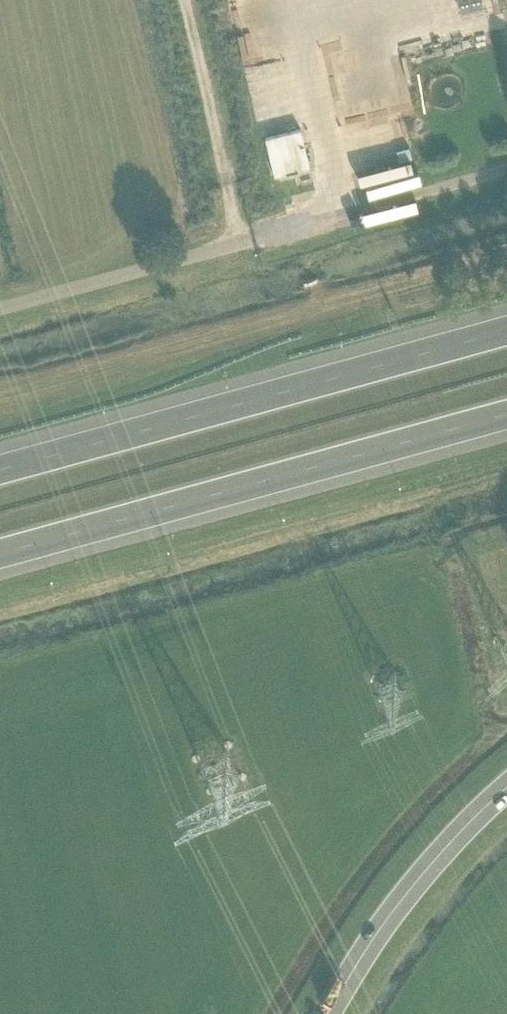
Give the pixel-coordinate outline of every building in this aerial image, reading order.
[(296,108),(287,73),(249,83),(259,119),(296,108)]
